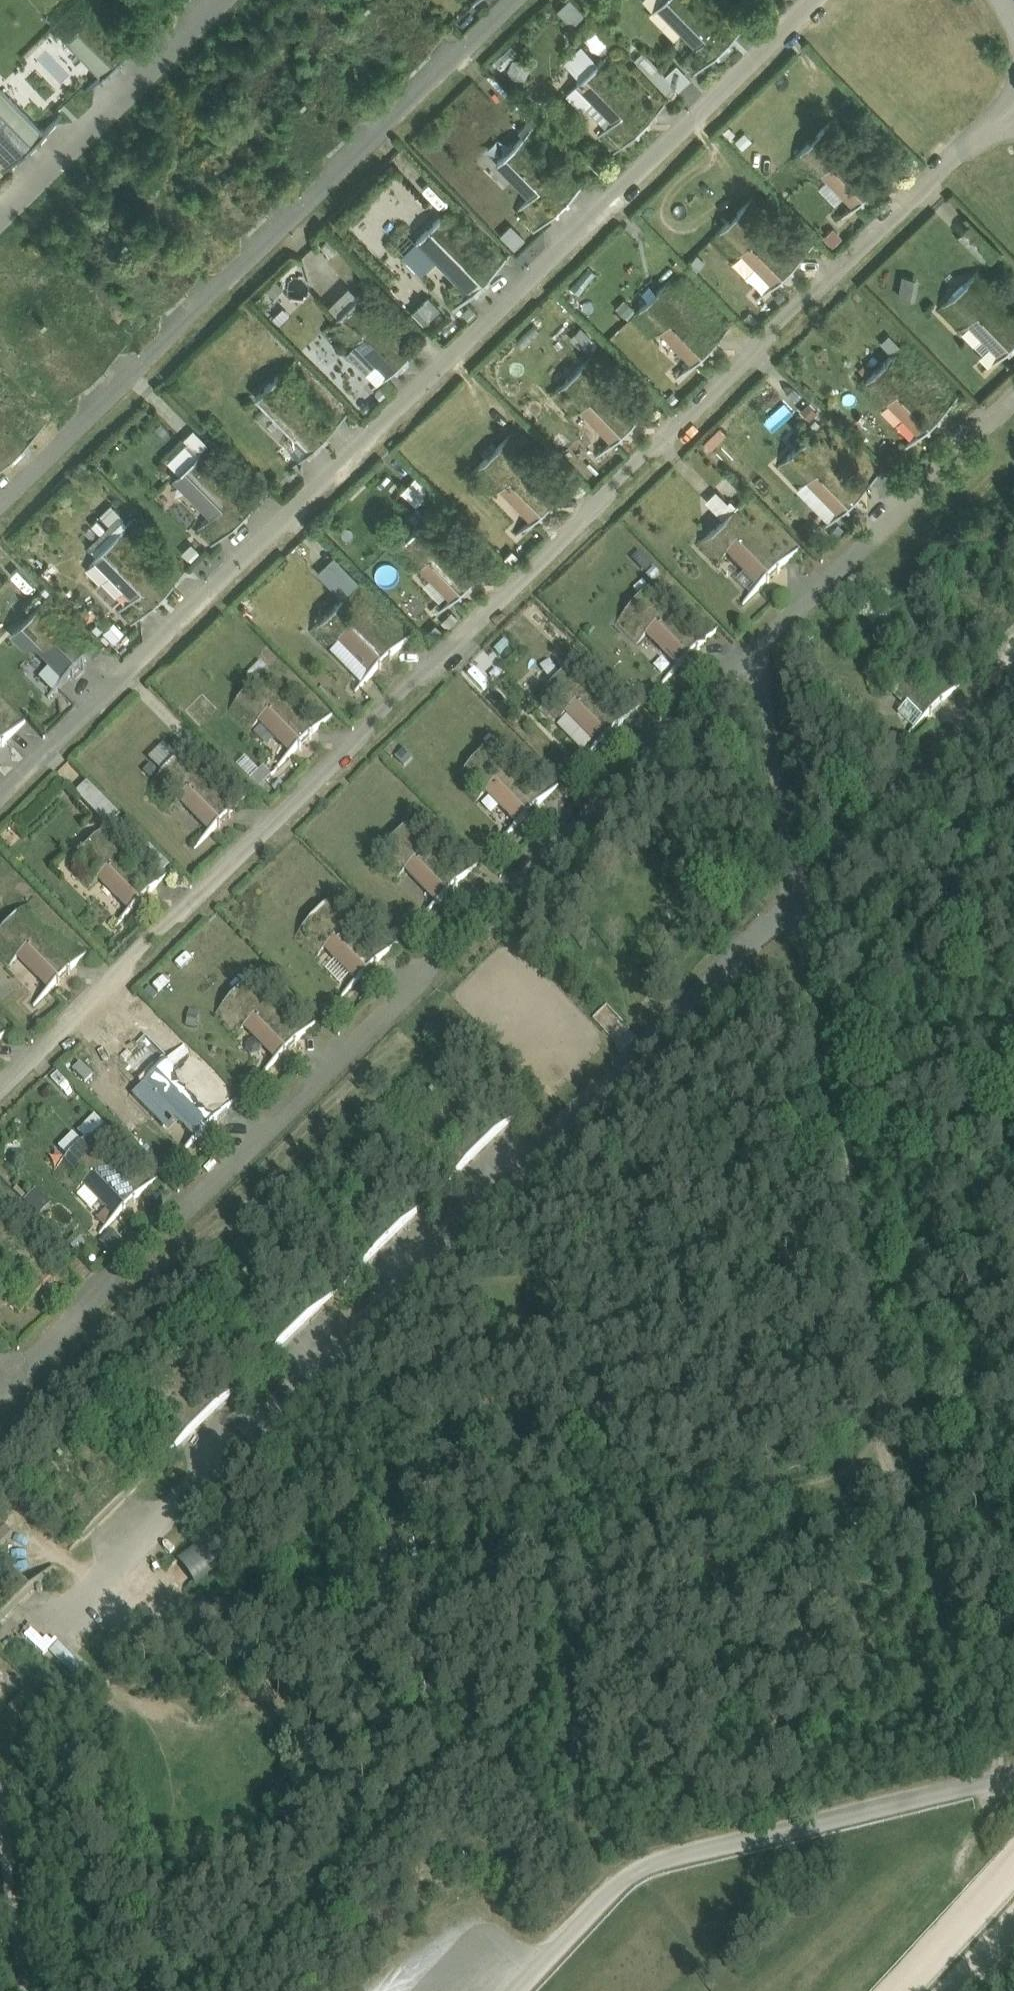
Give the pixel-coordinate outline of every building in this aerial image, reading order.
[(555,8),(571,25),(585,12),(573,0),(564,0),(555,8)] [(700,0),(663,0),(660,3),(712,56),(734,35),(700,0)] [(125,53),(90,17),(68,39),(103,74),(125,53)] [(596,26),(585,32),(594,48),(605,42),(596,26)] [(581,41),(563,58),(578,74),(596,58),(581,41)] [(510,44),(497,58),(503,64),(517,49),(510,44)] [(652,113),(602,60),(579,82),(614,118),(598,134),(614,150),(652,113)] [(0,87),(0,131),(22,153),(44,132),(0,87)] [(878,182),(826,128),(804,150),(856,203),(878,182)] [(573,193),(521,139),(498,160),(532,195),(516,211),(534,230),(573,193)] [(797,260),(745,207),(723,228),(775,282),(797,260)] [(492,271),(440,217),(419,239),(471,292),(492,271)] [(514,245),(525,236),(511,221),(501,231),(514,245)] [(898,292),(915,296),(920,277),(903,273),(898,292)] [(972,278),(950,299),(984,334),(974,344),(992,362),(1013,341),(1013,321),(972,278)] [(717,339),(665,286),(643,307),(695,360),(717,339)] [(412,349),(360,296),(338,317),(390,370),(412,349)] [(943,410),(891,357),(870,378),(922,431),(943,410)] [(636,418),(584,364),(562,386),(615,439),(636,418)] [(332,428),(280,375),(258,396),(310,449),(332,428)] [(0,410),(0,454),(7,461),(29,439),(0,410)] [(176,469),(208,441),(196,429),(165,457),(176,469)] [(863,488),(811,435),(789,457),(841,510),(863,488)] [(556,496),(504,443),(482,464),(534,518),(556,496)] [(251,507),(199,453),(177,475),(229,528),(251,507)] [(416,474),(402,489),(418,503),(431,488),(416,474)] [(716,488),(706,498),(722,515),(733,505),(716,488)] [(113,501),(101,511),(114,527),(126,518),(113,501)] [(783,567),(731,514),(709,535),(729,555),(728,556),(745,574),(737,582),(752,597),(783,567)] [(476,575),(424,522),(402,543),(454,596),(476,575)] [(171,585),(119,532),(97,553),(149,606),(171,585)] [(315,571),(341,597),(359,579),(334,553),(315,571)] [(702,646),(650,593),(628,614),(680,667),(702,646)] [(395,653),(343,600),(321,622),(373,675),(395,653)] [(88,661),(36,608),(14,630),(66,683),(88,661)] [(946,700),(894,647),(872,668),(897,693),(894,696),(905,708),(898,715),(914,731),(946,700)] [(622,724),(570,671),(548,693),(600,746),(622,724)] [(315,733),(263,679),(241,701),(293,754),(315,733)] [(507,734),(495,745),(503,753),(515,742),(507,734)] [(542,803),(489,750),(468,771),(520,824),(542,803)] [(234,811),(183,758),(161,779),(213,832),(234,811)] [(74,793),(107,826),(119,815),(87,781),(74,793)] [(461,882),(409,828),(387,850),(439,903),(461,882)] [(154,890),(102,836),(80,858),(132,911),(154,890)] [(381,960),(329,907),(307,928),(359,982),(381,960)] [(22,915),(0,936),(52,990),(74,968),(22,915)] [(300,1039),(248,986),(226,1007),(278,1060),(300,1039)] [(220,1118),(168,1064),(146,1086),(198,1139),(220,1118)] [(494,1138),(447,1089),(421,1115),(467,1164),(494,1138)] [(95,1130),(107,1139),(114,1130),(94,1114),(80,1131),(89,1138),(95,1130)] [(140,1196),(87,1143),(65,1164),(118,1218),(140,1196)] [(40,1188),(28,1197),(42,1213),(53,1204),(40,1188)] [(215,1410),(168,1362),(141,1388),(189,1436),(215,1410)] [(34,1716),(18,1698),(8,1707),(24,1724),(34,1716)]
